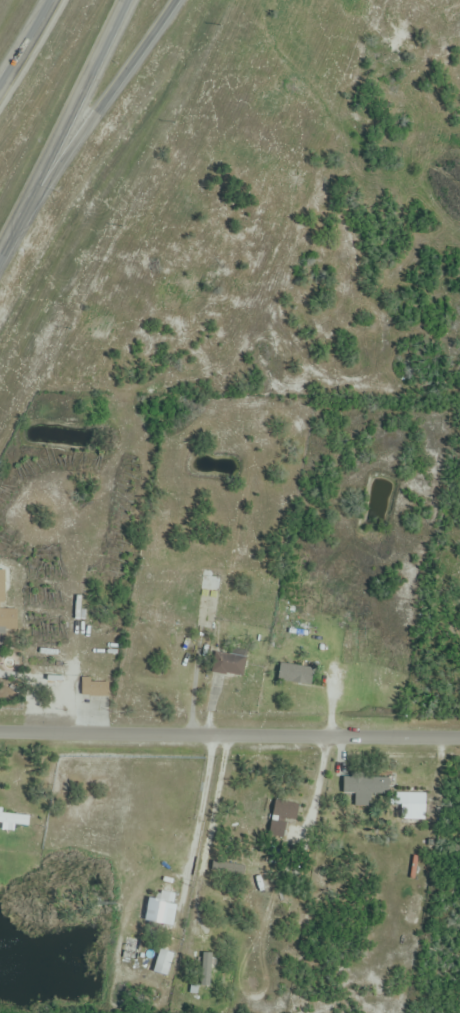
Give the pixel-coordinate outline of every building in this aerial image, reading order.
[(0,572),(0,631),(17,631),(17,609),(3,609),(3,572),(0,572)] [(202,591),(220,591),(220,577),(202,577),(202,591)] [(245,675),(246,650),(213,649),(213,675),(245,675)] [(313,667),(279,664),(277,682),(311,686),(313,667)] [(108,682),(80,682),(80,697),(108,697),(108,682)] [(383,777),(343,777),(343,793),(383,793),(383,777)] [(426,826),(426,794),(390,794),(390,815),(400,815),(400,826),(426,826)] [(299,805),(275,800),(268,835),(283,838),(286,820),(296,822),(299,805)] [(2,831),(13,832),(14,825),(29,826),(30,815),(0,813),(0,824),(3,824),(2,831)] [(159,902),(150,901),(147,922),(171,926),(176,895),(160,893),(159,902)] [(122,958),(136,961),(141,940),(126,938),(122,958)] [(223,968),(219,954),(207,957),(202,942),(194,944),(205,982),(214,979),(212,971),(223,968)] [(169,972),(166,957),(152,961),(155,976),(169,972)]
